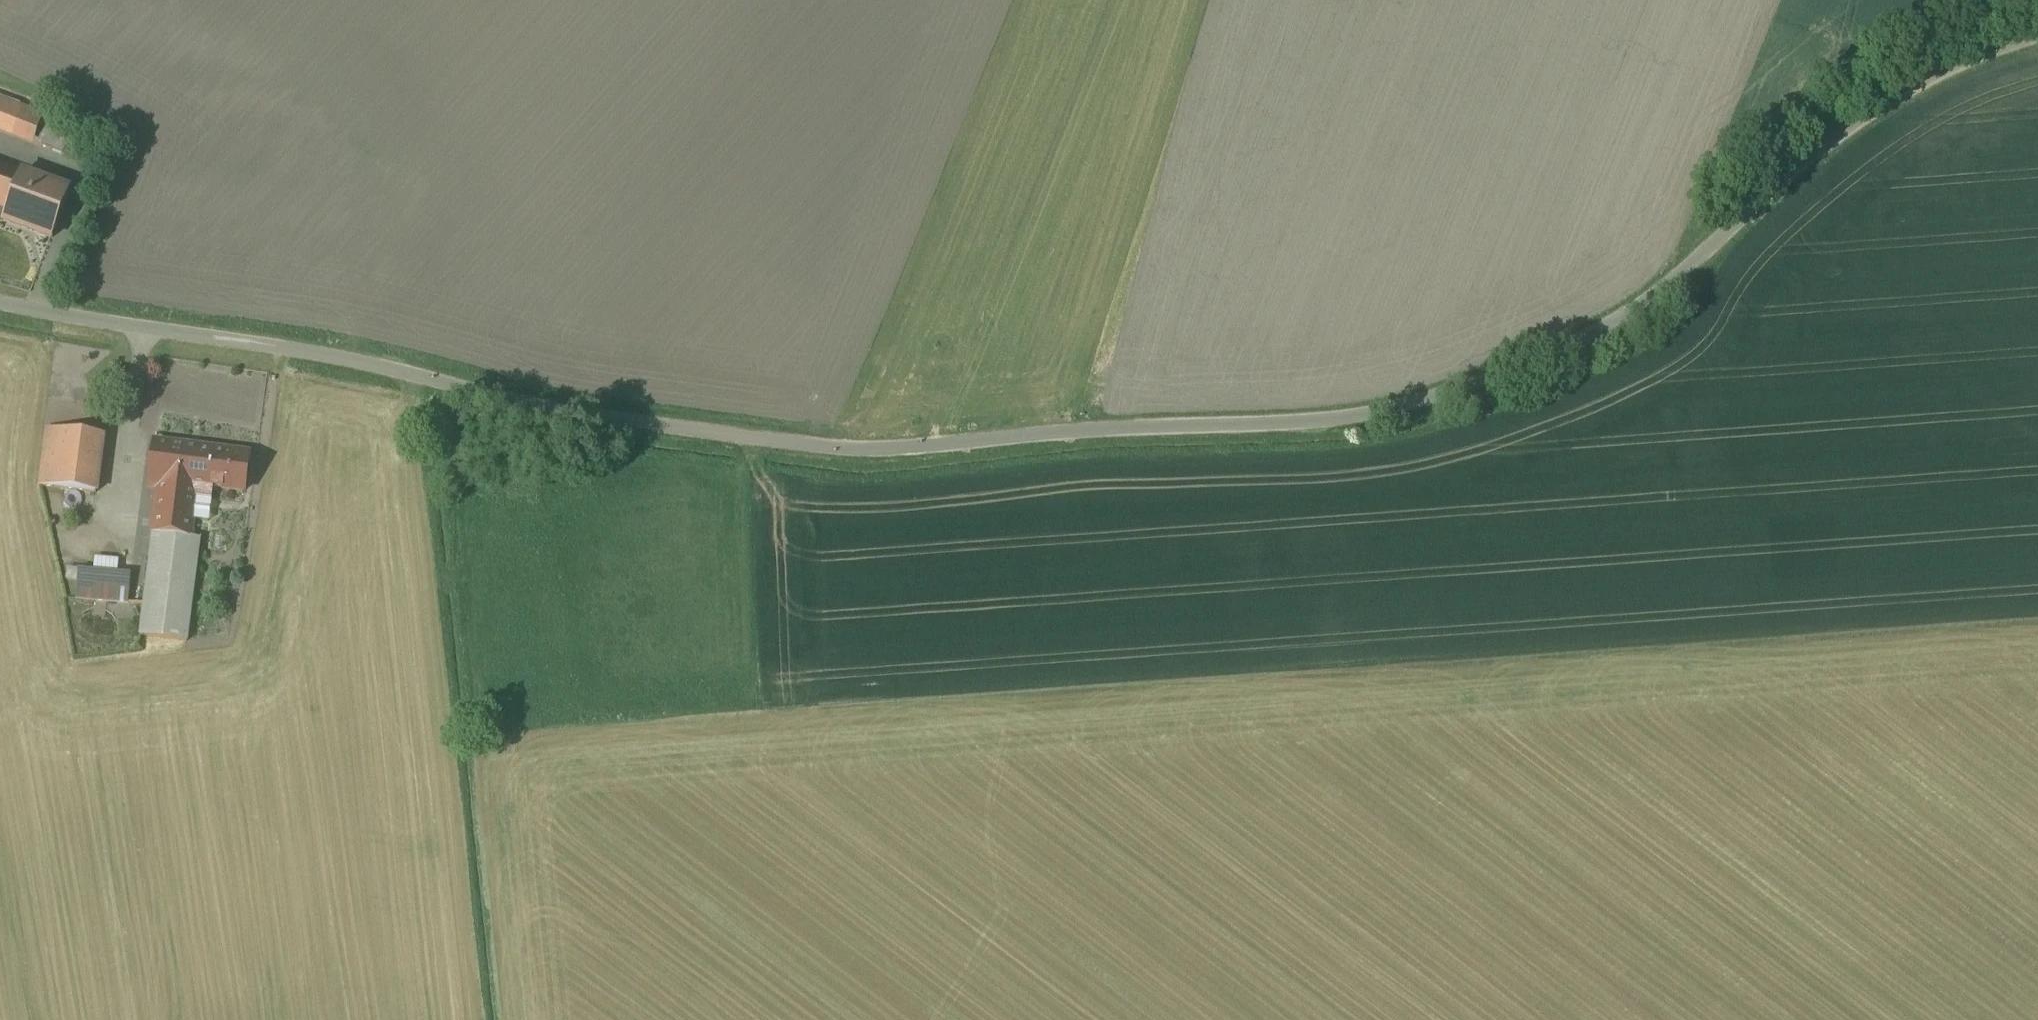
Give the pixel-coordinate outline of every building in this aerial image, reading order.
[(68,158),(79,128),(0,100),(0,133),(68,158)] [(0,167),(0,207),(8,210),(4,221),(52,239),(70,192),(0,167)] [(112,439),(48,432),(42,487),(105,494),(112,439)] [(251,455),(155,442),(149,486),(159,487),(153,537),(193,543),(200,495),(245,501),(251,455)] [(193,543),(153,537),(140,636),(187,642),(200,543),(193,543)]
